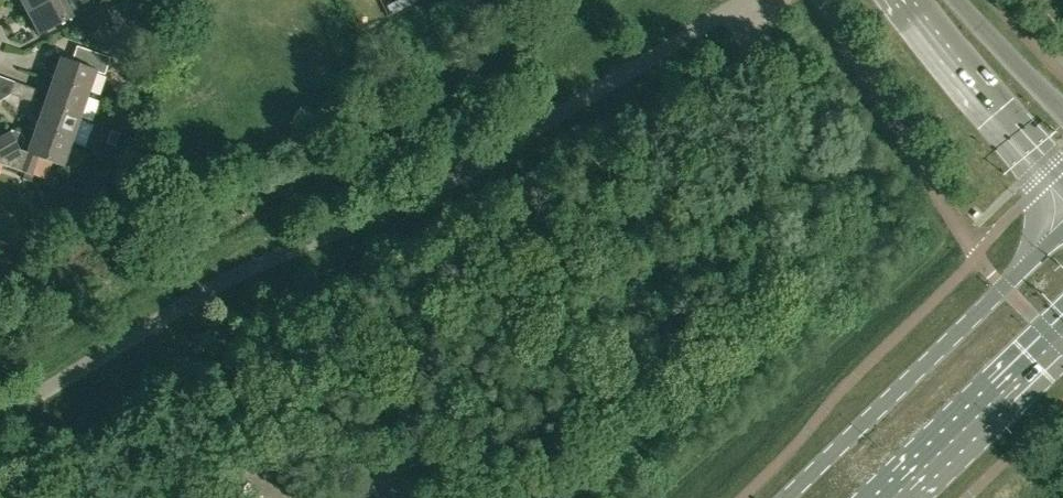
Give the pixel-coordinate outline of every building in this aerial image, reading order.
[(27,12),(49,0),(20,0),(27,12)] [(39,35),(85,10),(79,0),(49,0),(27,12),(39,35)] [(401,9),(410,4),(408,0),(397,0),(396,0),(401,9)] [(111,22),(125,15),(121,6),(106,12),(111,22)] [(88,95),(96,71),(105,74),(110,57),(77,46),(71,61),(60,58),(52,82),(88,95)] [(80,118),(88,95),(52,82),(43,106),(80,118)] [(12,95),(22,98),(26,87),(16,84),(12,95)] [(38,91),(26,87),(22,98),(34,102),(38,91)] [(92,123),(80,118),(43,106),(35,129),(71,142),(84,146),(92,123)] [(11,129),(10,133),(21,150),(25,139),(22,133),(11,129)] [(63,166),(71,142),(35,129),(27,153),(37,157),(63,166)] [(118,147),(122,133),(113,130),(108,144),(118,147)] [(31,175),(37,157),(27,153),(21,150),(10,133),(0,138),(0,164),(31,175)]
